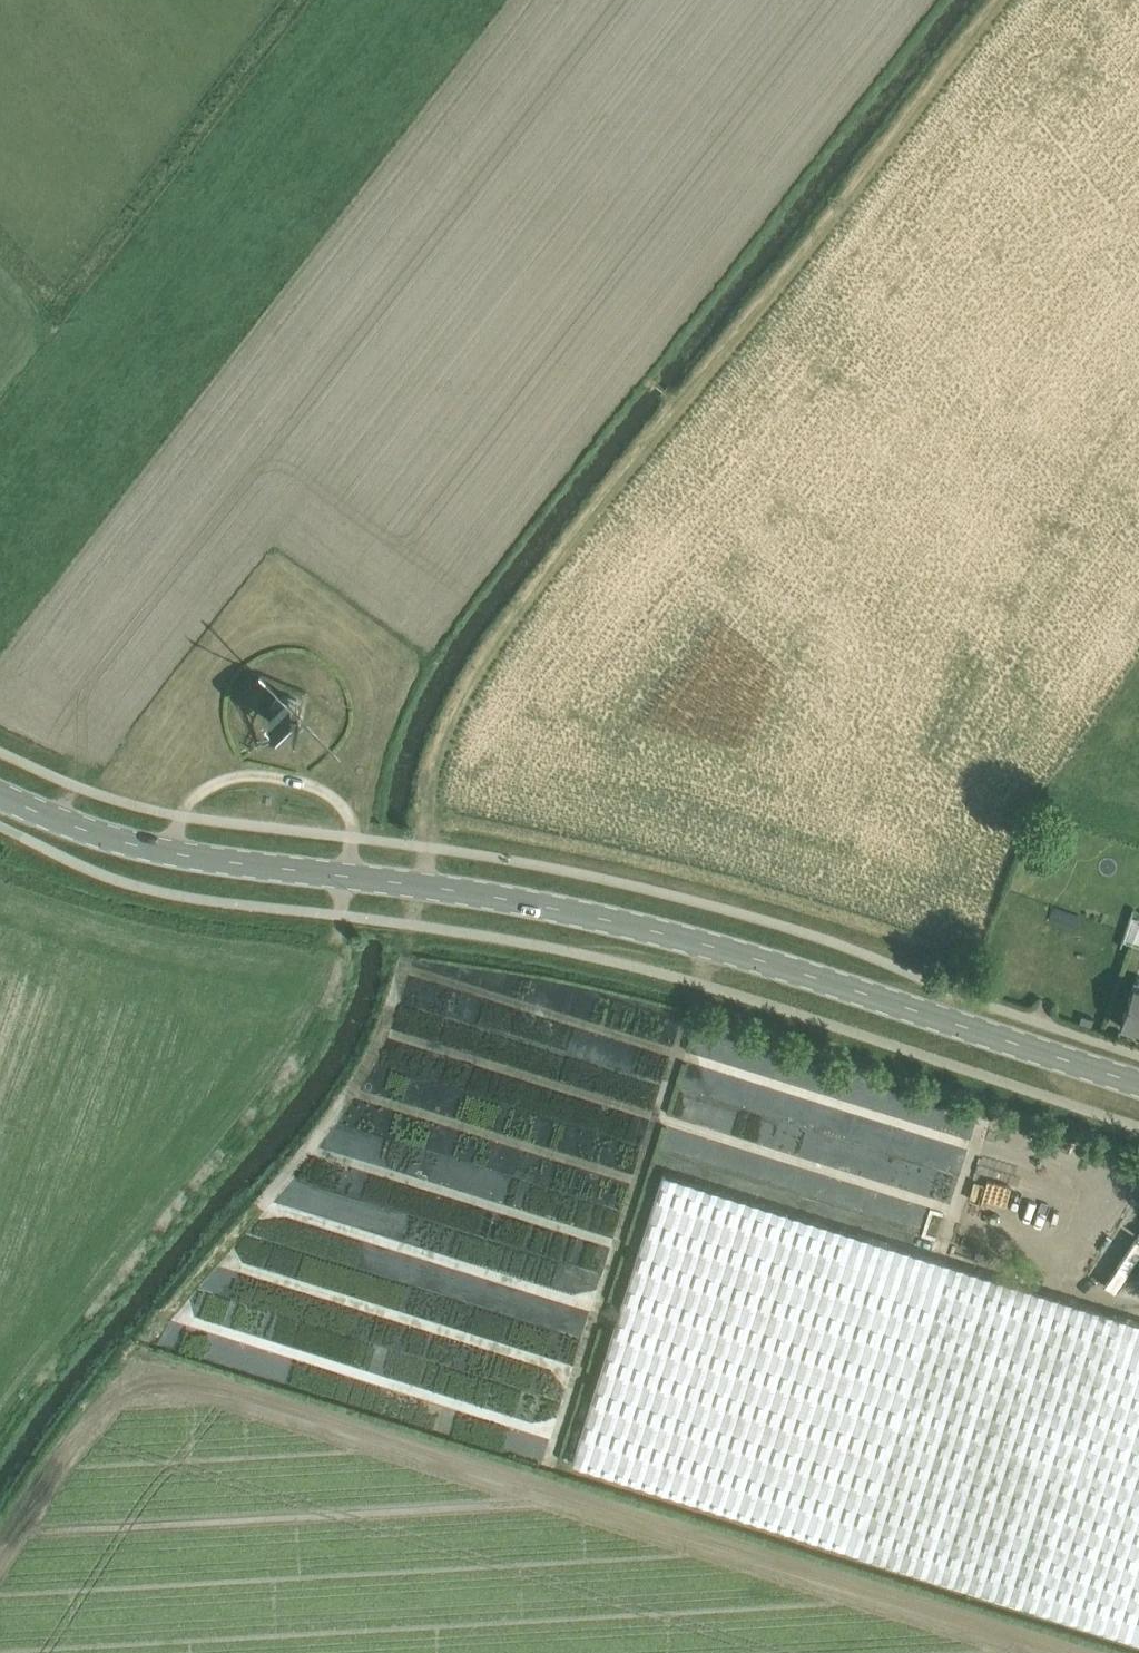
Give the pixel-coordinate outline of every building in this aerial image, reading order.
[(291,695),(283,695),(277,698),(272,704),(270,711),(272,719),(277,724),(284,728),(291,727),(298,724),(302,718),(304,711),(302,704),(298,698),(291,695)] [(1138,1030),(1138,978),(1135,977),(1120,1024),(1138,1030)] [(818,1114),(829,1125),(844,1110),(851,1117),(859,1117),(859,1125),(868,1116),(868,1123),(890,1123),(890,1105),(881,1115),(871,1105),(861,1105),(861,1087),(852,1096),(834,1096),(834,1088),(808,1088),(809,1098),(800,1090),(788,1090),(800,1101),(795,1106),(795,1114),(808,1114),(808,1115),(818,1115),(818,1114)] [(950,1261),(664,1171),(574,1460),(860,1554),(1138,1640),(1138,1319),(950,1261)] [(183,1324),(410,1390),(404,1381),(418,1332),(431,1336),(440,1391),(462,1388),(472,1403),(486,1355),(496,1353),(469,1311),(480,1274),(469,1280),(476,1259),(455,1262),(455,1259),(415,1248),(422,1243),(399,1237),(413,1227),(391,1221),(324,1232),(314,1264),(225,1237),(212,1281),(210,1283),(215,1291),(191,1295),(183,1324)] [(1095,1274),(1106,1281),(1136,1234),(1125,1227),(1095,1274)]
